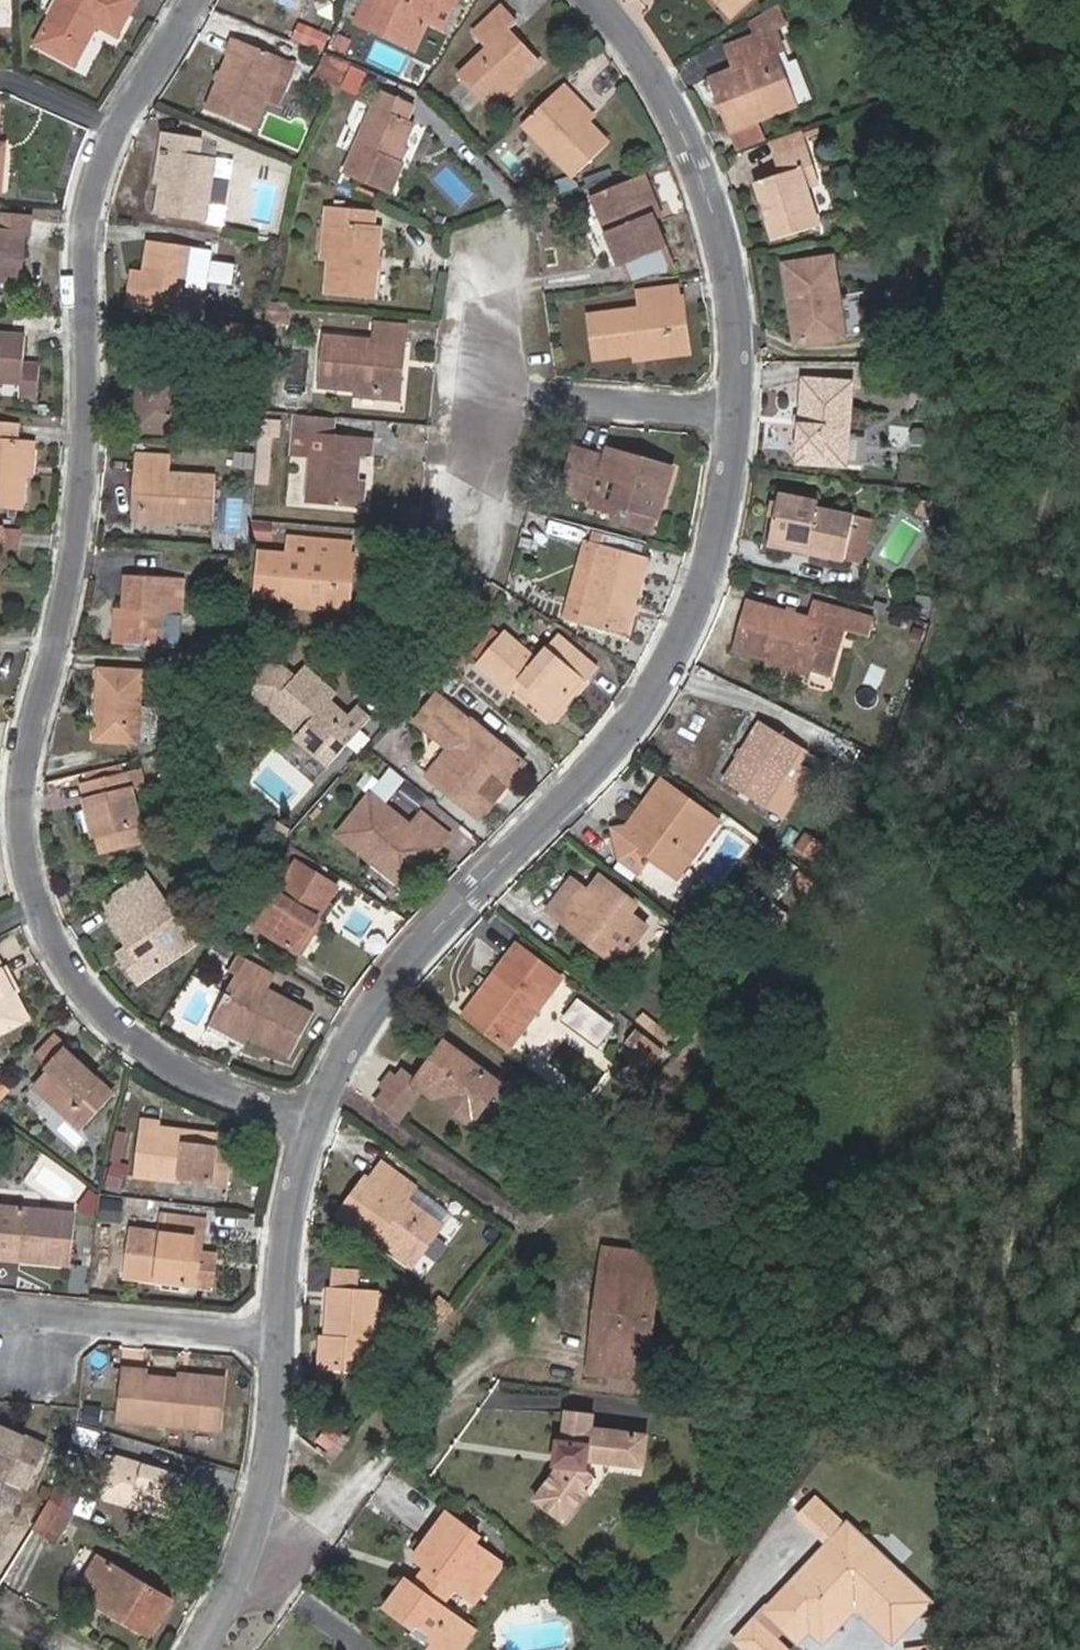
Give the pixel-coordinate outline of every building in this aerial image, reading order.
[(38,44),(77,65),(100,23),(121,35),(139,0),(62,0),(38,44)] [(357,24),(415,51),(427,23),(444,31),(454,7),(440,0),(368,0),(357,24)] [(730,16),(737,10),(729,0),(717,0),(730,16)] [(737,10),(749,0),(729,0),(737,10)] [(784,25),(777,7),(760,17),(766,32),(777,28),(784,25)] [(492,111),(540,66),(509,34),(517,26),(501,9),(474,36),(483,45),(455,73),(492,111)] [(299,22),(293,37),(317,47),(323,33),(299,22)] [(786,51),(777,28),(766,32),(730,46),(739,67),(712,78),(734,129),(765,117),(796,106),(776,55),(786,51)] [(243,32),(208,112),(254,131),(271,92),(286,98),(303,58),(288,52),(243,32)] [(311,78),(354,95),(364,70),(321,53),(311,78)] [(608,149),(586,125),(569,108),(577,101),(563,87),(524,127),(575,181),(608,149)] [(383,93),(346,177),(390,197),(405,164),(399,161),(415,124),(407,120),(414,106),(383,93)] [(569,108),(586,125),(594,118),(577,101),(569,108)] [(765,117),(734,129),(743,152),(771,144),(774,141),(765,117)] [(172,153),(167,182),(161,215),(218,225),(221,209),(239,212),(243,183),(225,180),(228,162),(217,160),(219,142),(166,134),(163,152),(172,153)] [(771,144),(776,160),(808,150),(803,134),(774,141),(771,144)] [(817,231),(805,189),(800,174),(814,170),(808,150),(776,160),(780,177),(756,184),(775,243),(817,231)] [(158,181),(167,182),(172,153),(163,152),(158,181)] [(800,174),(805,189),(818,185),(814,170),(800,174)] [(664,247),(654,217),(647,195),(654,192),(648,174),(595,193),(619,262),(664,247)] [(647,195),(654,217),(662,214),(654,192),(647,195)] [(336,225),(333,262),(330,296),(378,301),(382,234),(375,233),(377,213),(328,209),(327,224),(336,225)] [(22,234),(27,234),(29,218),(0,215),(0,232),(22,234)] [(324,261),(333,262),(336,225),(327,224),(324,261)] [(0,232),(0,280),(19,281),(22,234),(0,232)] [(146,271),(140,309),(202,319),(207,289),(188,286),(194,246),(150,240),(146,271)] [(664,247),(619,262),(626,282),(671,267),(664,247)] [(845,341),(834,262),(787,268),(793,306),(799,305),(804,346),(845,341)] [(127,307),(140,309),(146,271),(133,269),(127,307)] [(674,311),(680,311),(678,292),(643,296),(644,314),(592,321),(597,363),(680,353),(674,311)] [(686,310),(680,311),(674,311),(680,353),(690,352),(686,310)] [(399,347),(410,348),(412,328),(378,324),(376,345),(326,339),(321,390),(404,398),(407,371),(397,370),(399,347)] [(22,378),(21,395),(38,396),(40,366),(23,364),(25,335),(0,334),(0,377),(22,378)] [(143,347),(141,369),(205,374),(207,352),(143,347)] [(407,371),(410,348),(399,347),(397,370),(407,371)] [(141,369),(136,430),(182,435),(184,406),(202,407),(205,374),(141,369)] [(805,383),(801,453),(821,454),(820,467),(846,469),(852,386),(805,383)] [(28,446),(17,445),(18,425),(0,423),(0,504),(24,506),(26,470),(28,446)] [(354,510),(356,486),(360,457),(372,459),(374,441),(297,432),(293,457),(314,460),(310,505),(354,510)] [(36,447),(28,446),(26,470),(35,470),(36,447)] [(251,466),(252,451),(232,449),(231,465),(251,466)] [(218,475),(171,471),(171,456),(137,453),(136,473),(143,474),(140,516),(214,522),(218,475)] [(821,454),(801,453),(800,466),(820,467),(821,454)] [(640,473),(642,466),(615,458),(612,465),(580,455),(567,494),(603,506),(600,514),(620,520),(623,512),(663,524),(678,477),(656,470),(654,478),(640,473)] [(656,470),(642,466),(640,473),(654,478),(656,470)] [(366,487),(356,486),(354,510),(363,512),(366,487)] [(769,548),(844,565),(854,519),(816,511),(818,505),(781,497),(769,548)] [(269,540),(269,520),(247,520),(247,540),(269,540)] [(258,596),(336,603),(339,559),(349,559),(350,543),(316,540),(291,538),(289,559),(261,557),(258,596)] [(588,547),(565,624),(625,643),(649,564),(588,547)] [(339,559),(336,603),(352,604),(355,560),(349,559),(339,559)] [(124,604),(122,639),(162,641),(164,597),(183,597),(184,574),(125,571),(124,604)] [(122,639),(122,652),(179,655),(183,597),(164,597),(162,641),(122,639)] [(808,620),(746,602),(732,648),(807,671),(819,628),(870,642),(875,622),(813,604),(808,620)] [(115,639),(122,639),(124,604),(116,603),(115,639)] [(581,681),(586,685),(597,671),(544,627),(525,650),(505,634),(475,667),(509,695),(512,691),(518,684),(554,714),(581,681)] [(101,666),(96,738),(138,741),(143,669),(101,666)] [(298,736),(329,764),(371,717),(357,705),(347,716),(317,689),(322,683),(303,666),(272,702),(303,730),(298,736)] [(553,725),(586,685),(581,681),(554,714),(518,684),(512,691),(553,725)] [(449,750),(426,778),(479,821),(490,805),(476,794),(489,778),(504,789),(522,766),(442,702),(422,729),(449,750)] [(804,751),(764,725),(725,785),(766,811),(783,780),(791,771),(804,751)] [(368,790),(385,801),(402,776),(385,765),(368,790)] [(140,842),(123,773),(84,783),(100,852),(140,842)] [(666,785),(636,827),(615,831),(623,860),(642,875),(653,861),(678,880),(719,824),(666,785)] [(337,837),(373,866),(379,858),(404,879),(430,847),(438,853),(449,840),(417,813),(405,827),(369,798),(337,837)] [(804,831),(792,849),(810,861),(822,843),(804,831)] [(379,858),(373,866),(405,893),(438,853),(430,847),(404,879),(379,858)] [(293,953),(334,889),(295,865),(254,929),(293,953)] [(113,920),(131,946),(151,975),(196,944),(149,874),(108,902),(118,916),(113,920)] [(557,906),(624,962),(648,933),(630,918),(637,910),(607,885),(594,901),(575,885),(557,906)] [(617,971),(624,962),(557,906),(551,914),(617,971)] [(151,975),(131,946),(122,952),(142,981),(151,975)] [(509,1050),(562,979),(518,946),(464,1017),(509,1050)] [(31,1014),(0,957),(0,1031),(31,1014)] [(245,1043),(250,1034),(290,1056),(313,1015),(268,990),(274,977),(236,957),(228,972),(234,975),(242,979),(232,997),(225,993),(213,1014),(208,1022),(245,1043)] [(234,975),(225,993),(232,997),(242,979),(234,975)] [(574,997),(558,1019),(595,1045),(611,1023),(574,997)] [(617,1060),(541,1009),(512,1052),(552,1080),(559,1069),(594,1093),(617,1060)] [(42,1054),(54,1065),(38,1084),(87,1126),(116,1091),(68,1049),(73,1043),(60,1032),(42,1054)] [(638,1034),(624,1056),(645,1070),(659,1047),(638,1034)] [(446,1042),(418,1079),(424,1084),(464,1114),(480,1094),(489,1101),(502,1084),(446,1042)] [(390,1087),(376,1106),(396,1121),(424,1084),(418,1079),(399,1065),(385,1083),(390,1087)] [(480,1094),(464,1114),(474,1121),(489,1101),(480,1094)] [(146,1115),(145,1124),(163,1128),(165,1118),(146,1115)] [(163,1128),(145,1124),(136,1170),(210,1184),(212,1173),(230,1175),(234,1149),(217,1146),(218,1143),(189,1138),(190,1132),(163,1128)] [(108,1160),(121,1161),(124,1131),(111,1130),(108,1160)] [(189,1138),(218,1143),(219,1137),(190,1132),(189,1138)] [(121,1191),(124,1164),(104,1162),(101,1189),(121,1191)] [(338,1212),(372,1239),(376,1234),(411,1262),(438,1227),(403,1199),(411,1188),(380,1163),(368,1179),(366,1177),(338,1212)] [(97,1198),(96,1219),(118,1220),(119,1199),(97,1198)] [(20,1257),(74,1261),(77,1208),(0,1203),(0,1244),(20,1245),(20,1257)] [(198,1289),(210,1223),(168,1215),(165,1236),(135,1231),(126,1276),(198,1289)] [(20,1257),(20,1245),(0,1244),(0,1256),(20,1257)] [(658,1319),(666,1258),(611,1250),(604,1302),(613,1303),(610,1321),(601,1320),(597,1351),(643,1358),(648,1318),(658,1319)] [(383,1358),(378,1280),(332,1283),(337,1361),(383,1358)] [(613,1303),(604,1302),(601,1320),(610,1321),(613,1303)] [(651,1374),(658,1319),(648,1318),(643,1358),(597,1351),(595,1368),(651,1374)] [(138,1419),(197,1426),(201,1379),(142,1373),(142,1367),(124,1365),(120,1416),(138,1417),(138,1419)] [(565,1518),(582,1494),(606,1461),(647,1465),(650,1434),(593,1427),(594,1413),(570,1410),(566,1440),(560,1439),(558,1453),(565,1455),(563,1465),(563,1466),(539,1499),(565,1518)] [(0,1423),(0,1471),(31,1484),(48,1442),(0,1423)] [(101,1492),(165,1513),(178,1471),(113,1451),(101,1492)] [(556,1464),(563,1465),(565,1455),(558,1453),(556,1464)] [(606,1461),(582,1494),(589,1498),(609,1470),(646,1474),(647,1465),(606,1461)] [(53,1496),(74,1508),(83,1485),(61,1476),(53,1496)] [(53,1496),(34,1527),(55,1540),(74,1508),(53,1496)] [(470,1589),(483,1573),(478,1569),(495,1548),(479,1536),(482,1533),(450,1508),(417,1551),(426,1558),(431,1562),(417,1581),(412,1577),(407,1573),(387,1598),(453,1649),(458,1649),(479,1622),(451,1601),(464,1584),(470,1589)] [(849,1526),(819,1557),(841,1556),(841,1538),(861,1538),(849,1526)] [(769,1607),(796,1633),(813,1616),(827,1628),(849,1607),(879,1611),(910,1638),(937,1608),(861,1538),(841,1538),(841,1556),(819,1557),(769,1607)] [(141,1584),(68,1542),(47,1579),(120,1621),(141,1584)] [(483,1573),(470,1589),(479,1595),(508,1558),(495,1548),(478,1569),(483,1573)] [(426,1558),(412,1577),(417,1581),(431,1562),(426,1558)] [(813,1616),(796,1633),(801,1639),(813,1628),(827,1640),(852,1617),(875,1621),(903,1646),(910,1638),(879,1611),(849,1607),(827,1628),(813,1616)]
